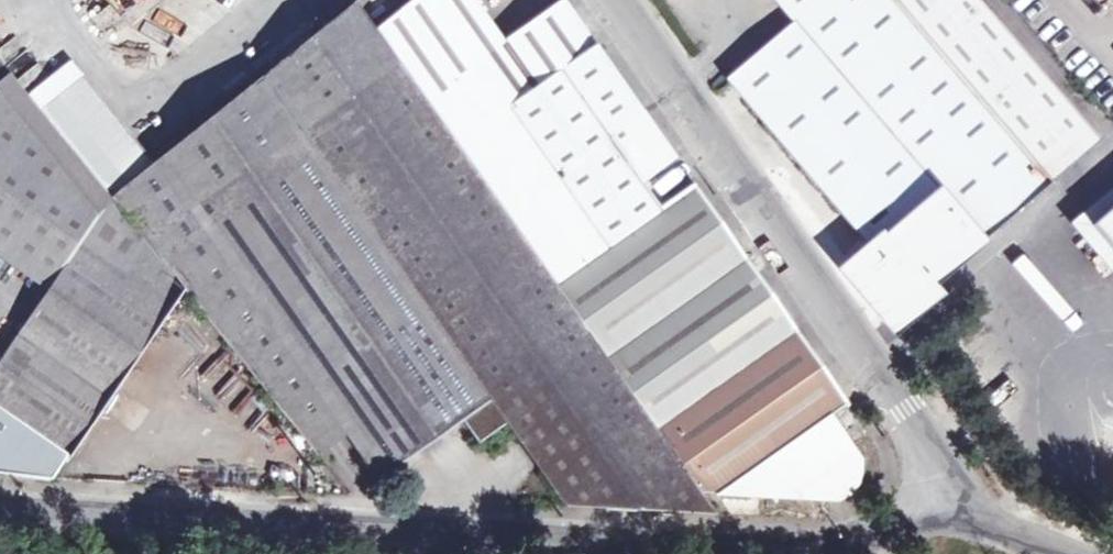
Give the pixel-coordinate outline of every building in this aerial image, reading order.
[(556,284),(660,211),(642,183),(676,158),(565,0),(563,0),(504,41),(475,0),(413,0),(374,28),(356,3),(156,162),(111,198),(100,215),(0,91),(0,256),(49,289),(0,361),(0,471),(53,477),(162,319),(185,282),(194,268),(303,414),(336,391),(353,415),(395,472),(399,469),(396,465),(474,411),(484,426),(495,419),(501,427),(507,423),(500,414),(502,413),(569,508),(720,514),(704,492),(556,284)] [(793,21),(726,75),(870,243),(847,263),(892,313),(1099,139),(985,0),(776,0),(793,21)] [(111,198),(156,162),(88,72),(41,110),(111,198)] [(556,284),(704,492),(823,496),(831,496),(837,495),(842,493),(846,490),(850,487),(853,482),(858,475),(859,471),(859,464),(857,457),(853,450),(829,416),(848,403),(696,186),(660,211),(556,284)] [(1089,223),(1112,250),(1112,203),(1089,223)] [(194,268),(185,282),(310,447),(321,439),(303,414),(194,268)] [(336,391),(303,414),(321,439),(353,415),(336,391)]
